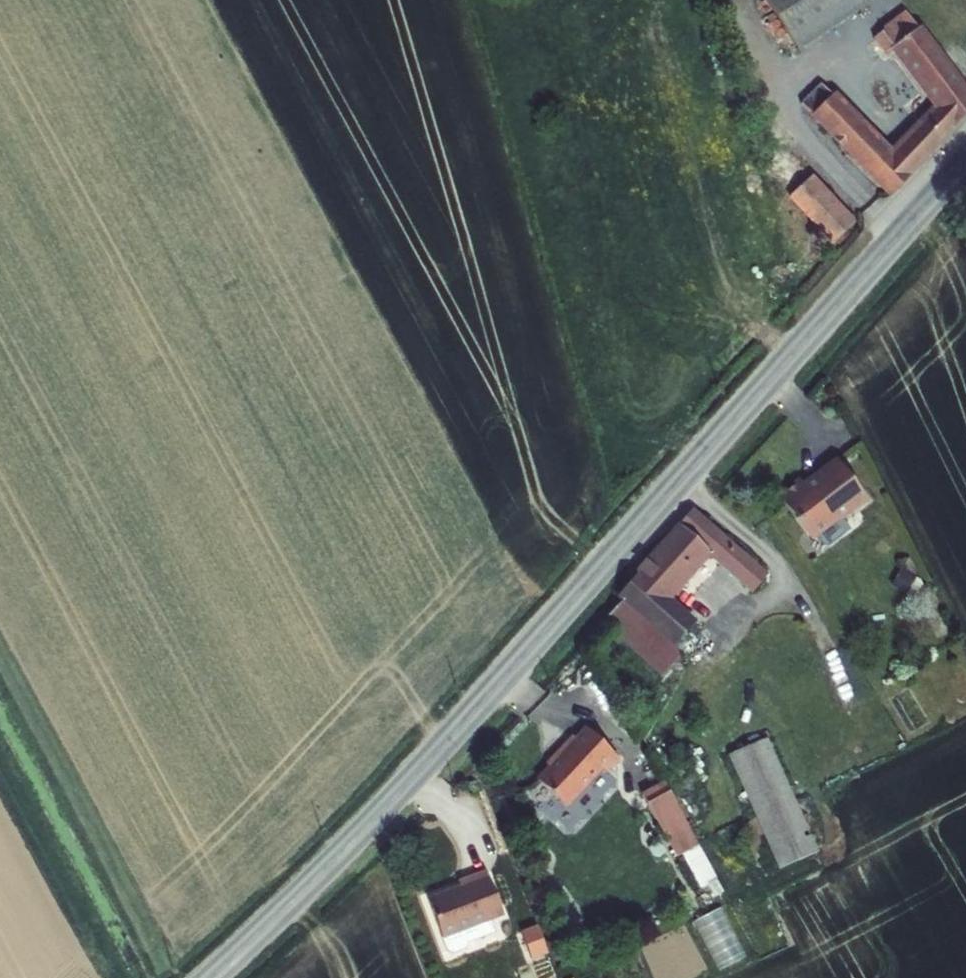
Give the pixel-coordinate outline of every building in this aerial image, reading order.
[(798,50),(874,0),(765,0),(798,50)] [(800,104),(889,196),(965,113),(965,93),(906,14),(882,32),(938,108),(891,156),(821,84),(800,104)] [(812,177),(790,198),(832,243),(854,222),(812,177)] [(814,534),(833,520),(839,520),(866,499),(836,459),(812,478),(813,480),(804,487),(800,481),(781,496),(798,518),(795,520),(806,533),(814,534)] [(693,512),(618,595),(623,600),(603,622),(664,676),(691,646),(682,637),(693,625),(665,599),(707,552),(752,592),(766,576),(693,512)] [(814,534),(806,533),(812,541),(839,520),(833,520),(814,534)] [(560,757),(538,781),(565,807),(602,768),(607,773),(619,759),(586,729),(576,740),(573,737),(556,754),(560,757)] [(766,739),(728,755),(779,870),(817,853),(766,739)] [(689,829),(664,784),(641,796),(667,842),(689,829)] [(472,883),(427,900),(442,938),(447,951),(453,954),(465,949),(467,943),(495,933),(490,920),(503,915),(486,873),(470,879),(472,883)]
